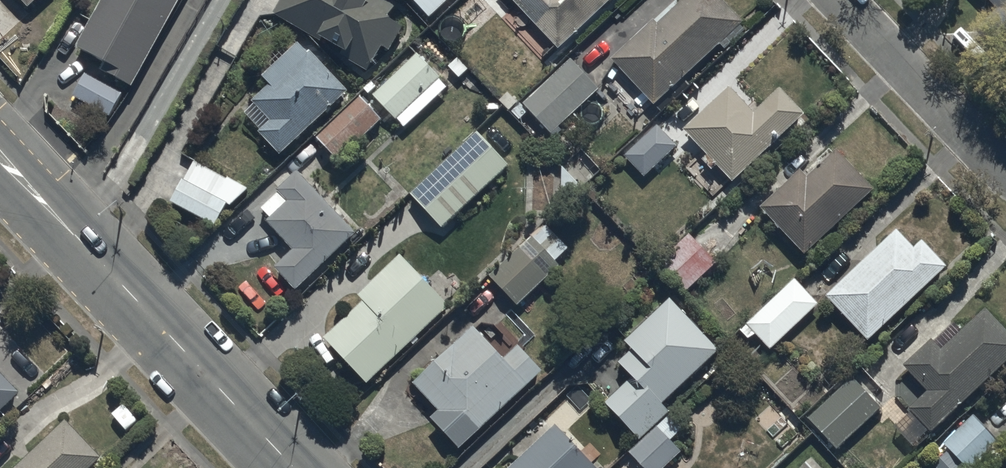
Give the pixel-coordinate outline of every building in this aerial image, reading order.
[(78,45),(108,61),(104,70),(133,85),(177,0),(101,0),(78,45)] [(274,10),(369,69),(384,44),(390,48),(405,23),(390,14),(396,4),(390,0),(280,0),(274,10)] [(431,16),(449,0),(418,0),(431,16)] [(560,47),(610,0),(517,0),(560,47)] [(614,57),(657,102),(720,42),(725,47),(740,33),(735,28),(746,18),(729,0),(682,0),(659,22),(655,18),(614,57)] [(1005,16),(1005,0),(991,0),(1005,16)] [(258,101),(245,113),(283,152),(349,88),(300,38),(263,74),(270,81),(254,97),(258,101)] [(372,95),(395,121),(442,79),(419,53),(372,95)] [(602,85),(569,54),(522,103),(556,136),(563,128),(562,126),(602,85)] [(123,92),(83,72),(71,94),(111,115),(123,92)] [(686,129),(701,144),(734,178),(804,109),(780,85),(757,108),(732,83),(686,129)] [(383,119),(360,93),(314,133),(337,159),(383,119)] [(655,121),(623,151),(645,176),(678,146),(655,121)] [(478,125),(409,189),(444,226),(513,163),(478,125)] [(799,166),(760,204),(804,251),(875,185),(837,145),(806,174),(799,166)] [(192,158),(170,199),(217,224),(229,201),(234,204),(249,190),(192,158)] [(297,290),(356,234),(299,174),(280,192),(291,203),(269,223),(295,250),(276,268),(297,290)] [(547,222),(490,273),(519,305),(564,264),(558,258),(570,247),(547,222)] [(899,226),(826,291),(868,338),(949,266),(924,238),(916,245),(899,226)] [(691,227),(656,254),(686,292),(693,286),(702,297),(710,289),(701,278),(720,263),(691,227)] [(363,298),(325,334),(369,381),(451,304),(402,252),(358,293),(363,298)] [(795,277),(740,329),(749,339),(756,332),(771,348),(819,302),(795,277)] [(640,439),(669,413),(672,409),(664,400),(720,348),(672,296),(626,339),(635,348),(621,361),(634,375),(605,402),(640,439)] [(915,446),(1005,360),(1005,327),(986,306),(963,328),(955,319),(934,339),(932,337),(906,363),(929,387),(910,405),(913,409),(895,426),(915,446)] [(441,409),(434,416),(463,447),(545,369),(520,343),(508,355),(478,324),(416,382),(438,405),(441,409)] [(24,393),(0,367),(0,414),(24,393)] [(852,372),(805,413),(835,448),(883,407),(852,372)] [(939,442),(961,467),(972,467),(1001,443),(974,412),(939,442)] [(641,441),(631,450),(648,467),(664,467),(684,450),(673,438),(683,428),(670,414),(641,441)] [(11,467),(88,467),(103,454),(63,415),(11,467)] [(506,467),(597,467),(599,466),(556,420),(506,467)] [(798,467),(824,467),(811,455),(798,467)]
